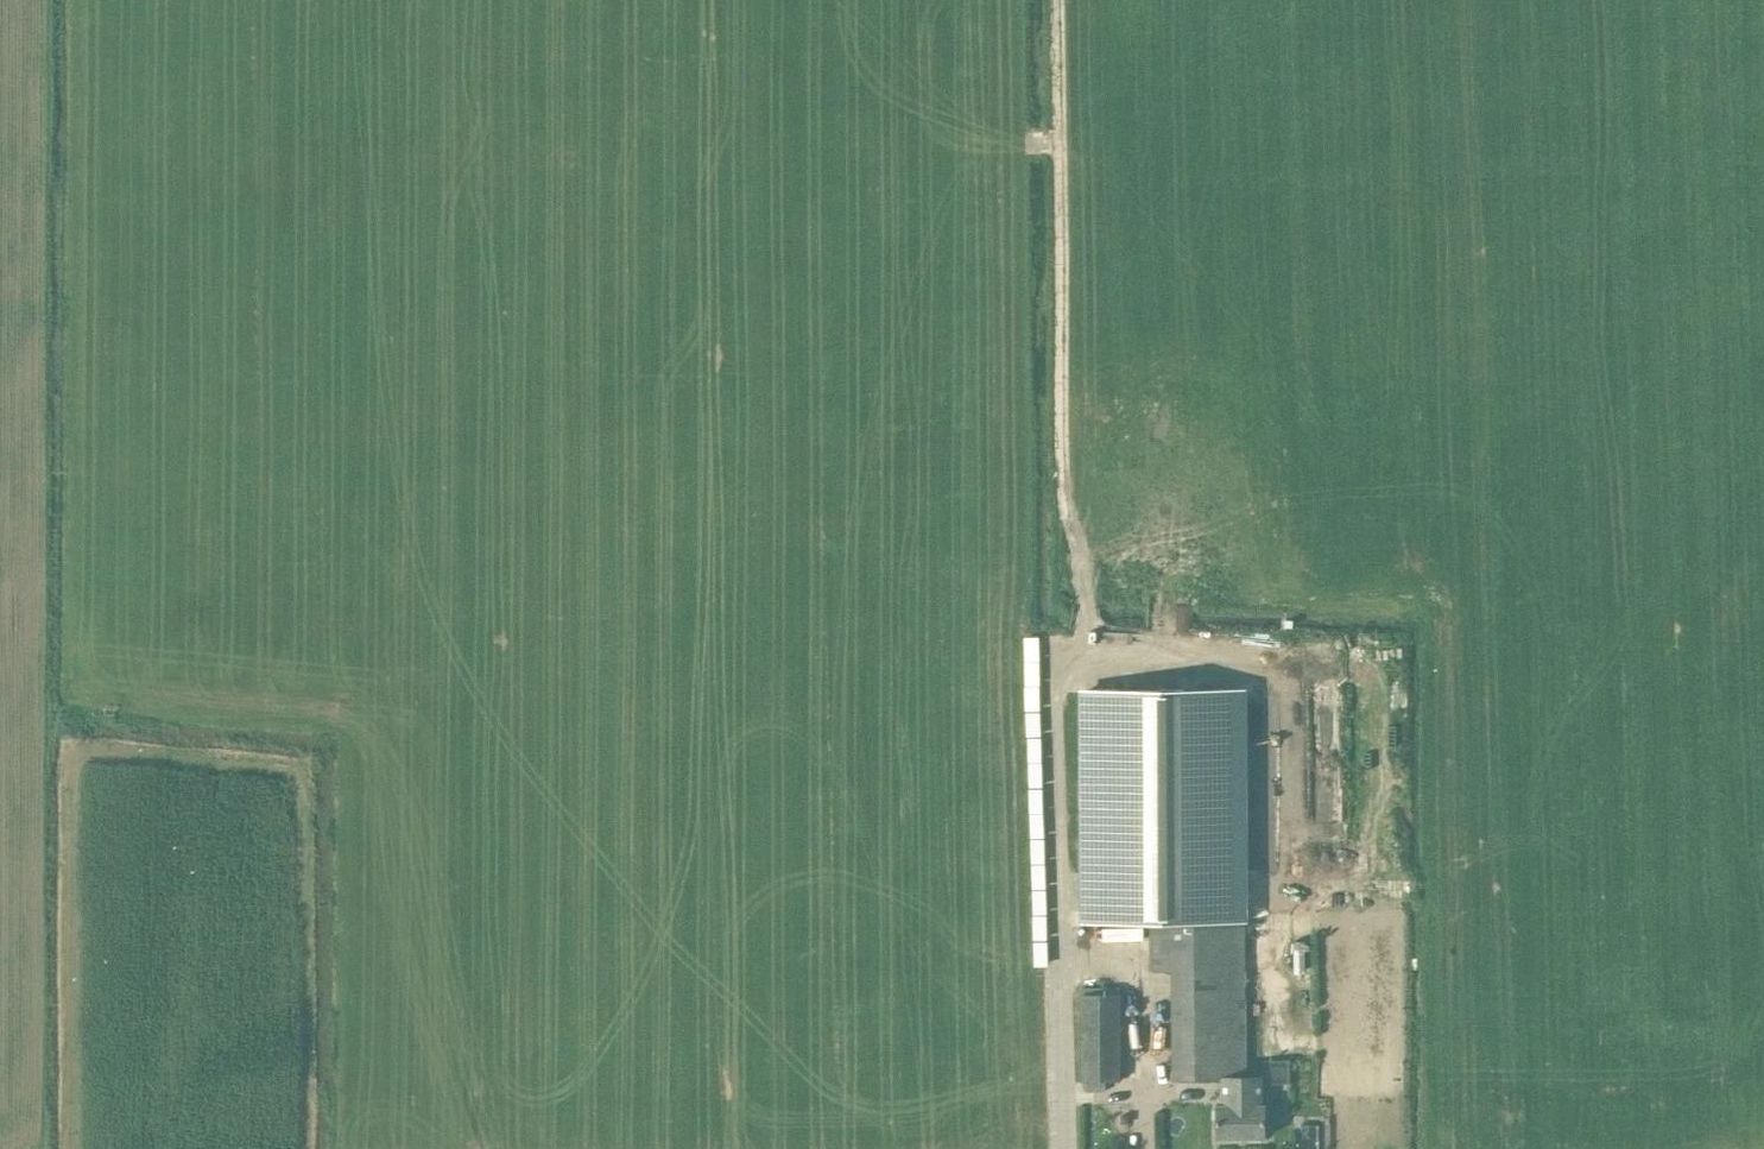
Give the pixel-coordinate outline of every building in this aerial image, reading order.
[(1210,690),(1101,692),(1102,897),(1188,896),(1188,851),(1195,851),(1195,897),(1245,896),(1244,845),(1211,845),(1210,690)] [(1243,1104),(1243,1079),(1246,1079),(1245,917),(1159,918),(1149,926),(1149,971),(1172,972),(1173,1080),(1226,1079),(1226,1104),(1217,1104),(1217,1137),(1265,1137),(1265,1104),(1243,1104)] [(1120,993),(1081,994),(1082,1081),(1121,1081),(1120,993)] [(1289,1082),(1289,1058),(1273,1058),(1273,1082),(1289,1082)]
